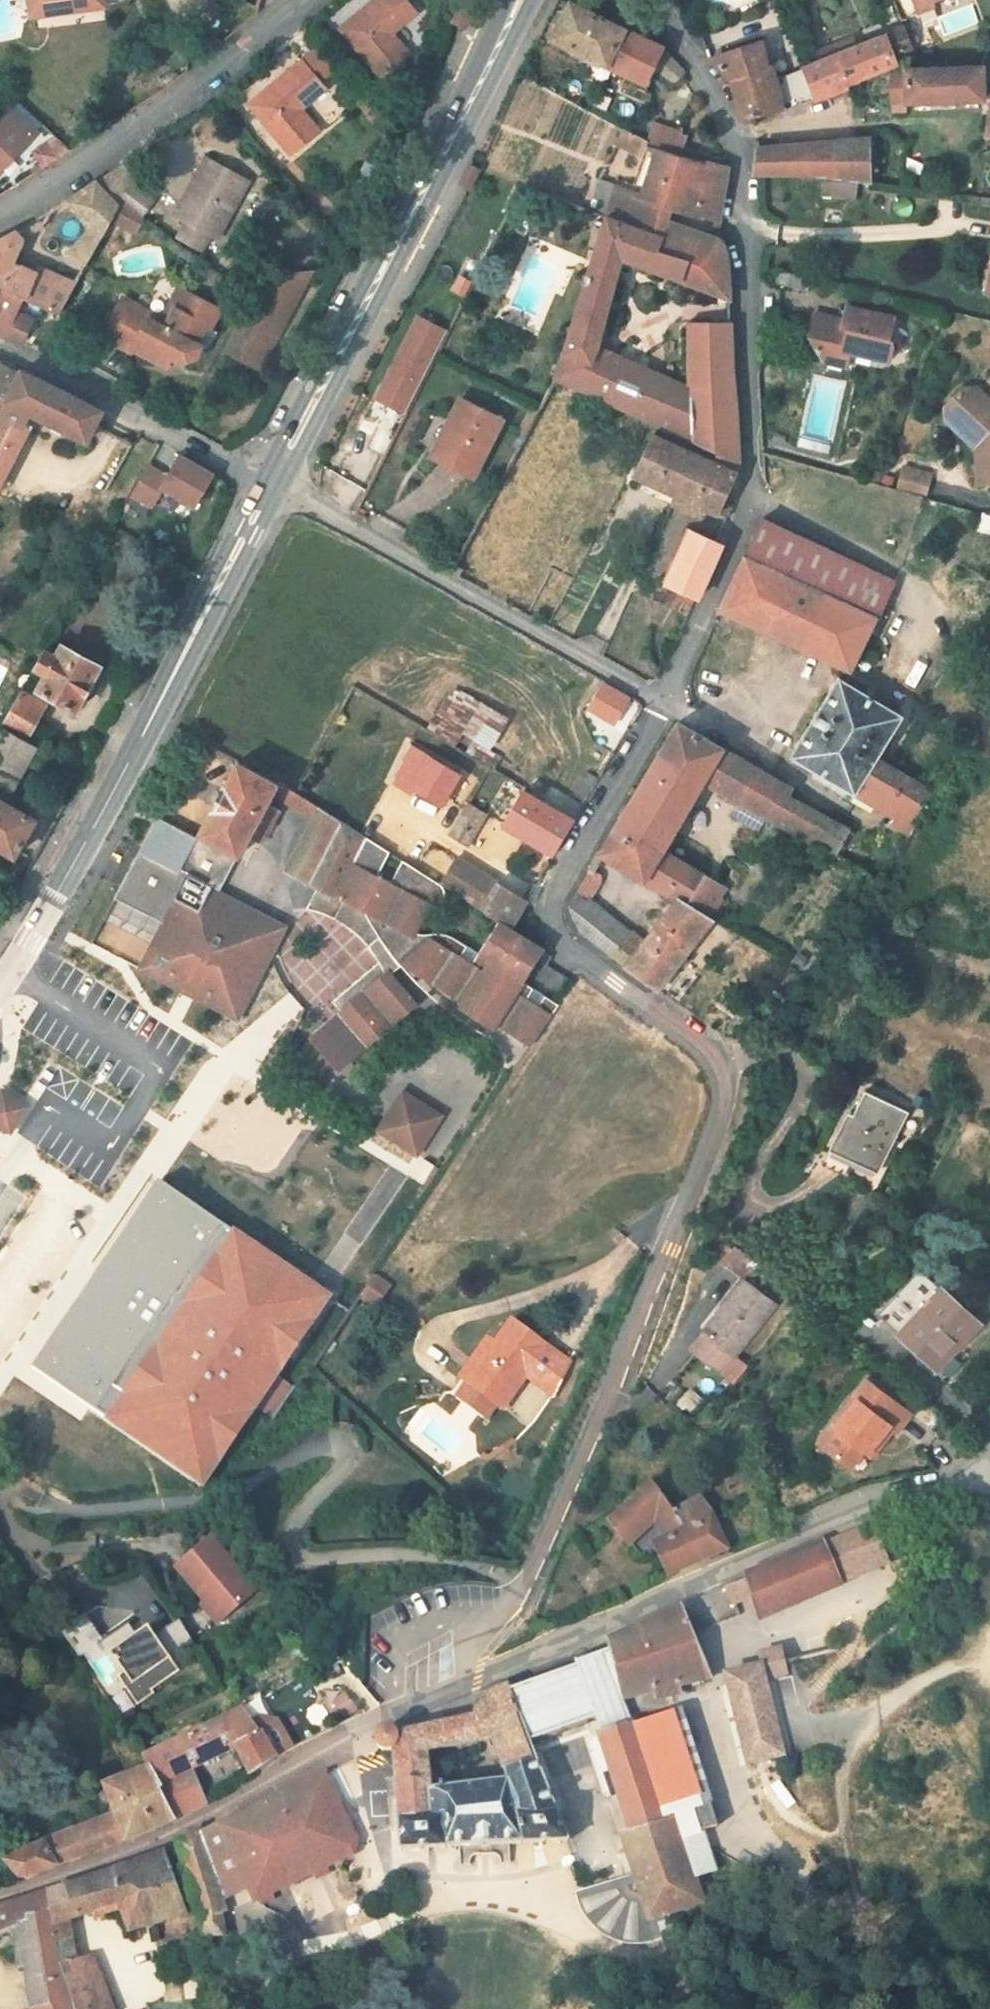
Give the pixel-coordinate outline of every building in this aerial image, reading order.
[(114,0),(39,0),(43,27),(116,15),(114,0)] [(425,0),(406,0),(364,36),(407,85),(436,60),(419,41),(412,33),(436,12),(425,0)] [(932,20),(947,14),(944,9),(965,0),(923,0),(932,20)] [(688,90),(698,80),(666,55),(584,12),(566,47),(657,91),(666,74),(670,76),(688,90)] [(824,109),(826,105),(835,107),(863,94),(887,84),(901,79),(920,71),(928,67),(916,41),(782,88),(771,54),(722,64),(745,99),(751,127),(764,125),(792,119),(824,109)] [(989,64),(989,41),(961,53),(961,66),(989,64)] [(327,69),(275,115),(317,165),(344,142),(327,122),(320,112),(345,90),(327,69)] [(920,76),(920,71),(901,79),(903,110),(989,108),(989,74),(920,76)] [(872,119),(896,110),(887,84),(863,94),(872,119)] [(353,98),(345,90),(320,112),(327,122),(353,98)] [(703,150),(697,147),(703,122),(709,101),(683,97),(675,126),(664,124),(657,148),(671,156),(700,164),(703,150)] [(8,190),(42,152),(16,129),(0,115),(0,183),(8,190)] [(16,129),(42,152),(52,140),(26,118),(16,129)] [(697,147),(703,150),(700,164),(736,175),(737,147),(732,127),(703,122),(697,147)] [(655,199),(632,192),(621,223),(674,241),(680,224),(687,227),(693,210),(732,224),(739,177),(736,175),(700,164),(671,156),(657,148),(636,137),(630,154),(652,162),(650,168),(664,173),(655,199)] [(49,157),(60,171),(85,155),(66,139),(49,157)] [(826,185),(886,193),(879,151),(769,156),(769,161),(766,183),(826,185)] [(200,224),(208,229),(231,241),(237,244),(269,187),(223,162),(209,186),(219,191),(200,224)] [(133,210),(144,189),(131,171),(110,184),(80,205),(100,227),(72,278),(32,257),(39,242),(30,237),(1,256),(0,258),(0,281),(21,292),(44,303),(75,318),(133,210)] [(219,191),(209,186),(191,219),(200,224),(219,191)] [(605,217),(621,223),(632,192),(616,186),(605,217)] [(875,197),(845,194),(843,207),(873,210),(875,197)] [(687,263),(692,248),(674,241),(621,223),(568,386),(663,430),(707,449),(705,399),(610,359),(637,274),(691,290),(699,267),(687,263)] [(739,305),(739,301),(740,269),(729,241),(687,227),(680,224),(674,241),(692,248),(687,263),(699,267),(691,290),(739,305)] [(200,244),(223,256),(231,241),(208,229),(200,244)] [(288,280),(266,322),(245,360),(281,379),(291,359),(287,356),(296,338),(301,340),(335,277),(288,280)] [(818,283),(795,277),(792,290),(815,295),(818,283)] [(21,292),(0,281),(0,331),(21,292)] [(49,325),(36,317),(44,303),(21,292),(0,331),(37,347),(49,325)] [(184,339),(204,300),(195,295),(178,326),(166,319),(163,327),(184,339)] [(116,342),(146,358),(148,355),(182,374),(187,364),(199,370),(211,366),(218,354),(210,350),(219,333),(227,336),(237,316),(204,300),(184,339),(163,327),(166,319),(136,304),(116,342)] [(836,331),(813,345),(828,372),(849,359),(858,361),(896,370),(900,354),(896,346),(901,325),(854,314),(848,334),(836,331)] [(416,418),(459,338),(431,323),(388,403),(416,418)] [(750,468),(741,330),(702,330),(705,399),(707,449),(716,453),(750,468)] [(849,359),(828,372),(853,378),(858,361),(849,359)] [(109,427),(114,416),(35,375),(19,407),(46,418),(101,442),(109,427)] [(975,389),(962,401),(963,413),(980,432),(972,439),(986,454),(985,489),(989,489),(989,390),(989,389),(975,389)] [(963,413),(962,401),(955,407),(955,423),(972,439),(980,432),(963,413)] [(458,426),(463,430),(444,464),(481,483),(512,425),(471,403),(458,426)] [(0,445),(0,497),(5,499),(46,418),(19,407),(0,445)] [(666,443),(647,480),(692,502),(710,465),(666,443)] [(744,512),(734,506),(745,482),(750,472),(750,468),(716,453),(710,465),(692,502),(737,526),(744,512)] [(165,511),(175,493),(207,510),(224,479),(192,461),(180,483),(160,472),(144,500),(165,511)] [(902,464),(897,488),(928,495),(934,472),(902,464)] [(123,474),(114,492),(123,496),(132,479),(123,474)] [(757,567),(829,599),(805,650),(842,667),(859,676),(901,588),(775,527),(757,567)] [(677,589),(709,605),(735,553),(727,548),(704,537),(677,589)] [(733,617),(805,650),(829,599),(757,567),(733,617)] [(75,651),(52,692),(87,712),(110,671),(75,651)] [(453,685),(427,729),(456,746),(462,734),(492,751),(511,718),(453,685)] [(801,761),(869,802),(891,765),(913,723),(843,685),(801,761)] [(638,706),(615,692),(601,716),(624,729),(638,706)] [(15,729),(45,746),(63,712),(33,696),(15,729)] [(53,750),(45,746),(15,729),(0,755),(0,845),(26,860),(47,822),(21,808),(53,750)] [(668,761),(700,778),(717,746),(688,729),(668,761)] [(700,778),(668,761),(644,803),(685,828),(709,785),(748,807),(767,775),(717,746),(700,778)] [(415,796),(418,791),(423,794),(452,811),(470,782),(421,753),(400,787),(415,796)] [(402,859),(379,844),(305,796),(296,790),(245,763),(204,838),(208,839),(243,859),(245,860),(256,840),(271,849),(290,813),(281,808),(285,801),(326,825),(324,831),(342,841),(319,885),(329,891),(376,916),(390,942),(410,971),(472,1009),(469,1014),(504,1037),(508,1031),(543,1055),(572,1014),(536,991),(554,958),(520,934),(506,926),(488,958),(464,944),(453,939),(433,939),(429,935),(443,909),(447,912),(456,899),(455,893),(435,880),(414,867),(403,887),(390,879),(402,859)] [(767,775),(748,807),(774,823),(890,890),(934,822),(932,819),(945,797),(891,765),(869,802),(899,820),(881,851),(850,833),(797,802),(800,794),(767,775)] [(565,862),(585,827),(535,797),(515,831),(565,862)] [(670,851),(685,828),(644,803),(624,837),(664,861),(670,851)] [(495,820),(477,809),(461,835),(479,846),(495,820)] [(171,954),(175,967),(176,970),(169,984),(243,1024),(292,933),(225,897),(245,861),(243,860),(243,859),(208,839),(206,842),(165,820),(127,888),(143,897),(137,908),(169,925),(158,948),(171,954)] [(324,831),(298,880),(317,889),(319,885),(342,841),(324,831)] [(578,916),(588,931),(641,973),(672,992),(720,920),(697,906),(714,876),(670,851),(664,861),(624,837),(611,860),(684,904),(655,945),(636,932),(631,936),(588,899),(578,916)] [(506,926),(520,934),(537,908),(468,866),(459,882),(451,877),(454,873),(444,866),(435,880),(455,893),(506,926)] [(737,890),(714,876),(697,906),(720,920),(737,890)] [(376,916),(329,891),(317,913),(346,928),(365,941),(374,953),(390,942),(376,916)] [(350,1015),(320,1039),(349,1075),(380,1049),(375,1043),(388,1032),(393,1038),(424,1013),(398,980),(410,971),(390,942),(374,953),(386,971),(342,1006),(350,1015)] [(176,970),(175,967),(171,954),(158,948),(145,971),(169,984),(176,970)] [(4,1093),(0,1099),(0,1123),(12,1131),(26,1107),(4,1093)] [(412,1097),(387,1138),(426,1162),(451,1121),(412,1097)] [(931,1120),(889,1097),(859,1154),(900,1177),(931,1120)] [(332,1297),(157,1181),(29,1374),(203,1490),(332,1297)] [(781,1298),(749,1272),(706,1324),(712,1329),(739,1351),(781,1298)] [(377,1309),(393,1285),(375,1274),(360,1297),(377,1309)] [(930,1274),(889,1321),(951,1374),(989,1329),(989,1325),(930,1274)] [(562,1348),(526,1322),(482,1382),(509,1401),(532,1371),(541,1377),(562,1348)] [(739,1351),(712,1329),(699,1344),(727,1366),(739,1351)] [(509,1401),(519,1408),(541,1377),(532,1371),(509,1401)] [(885,1376),(870,1392),(874,1396),(850,1422),(854,1426),(838,1443),(860,1463),(876,1448),(880,1452),(906,1425),(912,1431),(916,1434),(931,1418),(885,1376)] [(838,1443),(854,1426),(850,1422),(845,1418),(829,1435),(838,1443)] [(912,1431),(906,1425),(880,1452),(885,1456),(912,1431)] [(710,1499),(686,1509),(662,1484),(621,1520),(652,1555),(670,1541),(684,1569),(724,1553),(739,1548),(726,1514),(710,1499)] [(767,1603),(776,1623),(901,1571),(926,1560),(922,1549),(895,1558),(885,1533),(864,1542),(730,1598),(709,1607),(718,1627),(748,1616),(746,1611),(767,1603)] [(233,1617),(267,1586),(226,1542),(193,1572),(233,1617)] [(901,1571),(903,1576),(928,1566),(926,1560),(901,1571)] [(574,1837),(540,1746),(606,1721),(609,1731),(605,1733),(639,1830),(629,1835),(642,1871),(657,1918),(688,1909),(691,1908),(703,1904),(680,1833),(671,1836),(668,1826),(676,1823),(649,1737),(640,1739),(640,1736),(637,1737),(628,1711),(664,1699),(668,1706),(688,1701),(687,1693),(721,1683),(692,1614),(619,1646),(622,1653),(586,1667),(587,1670),(520,1696),(518,1691),(488,1705),(485,1708),(483,1718),(409,1741),(404,1737),(399,1736),(397,1736),(393,1740),(393,1743),(392,1748),(395,1750),(398,1752),(405,1753),(407,1783),(399,1786),(401,1832),(409,1832),(411,1856),(467,1852),(471,1870),(480,1870),(480,1864),(485,1862),(494,1860),(500,1860),(505,1861),(507,1868),(520,1867),(519,1848),(573,1842),(576,1842),(575,1840),(574,1837)] [(212,1648),(197,1624),(172,1642),(169,1639),(158,1646),(154,1641),(146,1629),(120,1647),(141,1678),(136,1681),(135,1682),(155,1711),(173,1699),(170,1695),(197,1676),(189,1664),(212,1648)] [(158,1646),(169,1639),(165,1633),(154,1641),(158,1646)] [(795,1653),(796,1656),(800,1674),(849,1659),(844,1638),(795,1653)] [(46,1663),(57,1659),(52,1645),(42,1648),(46,1663)] [(141,1678),(120,1647),(115,1651),(136,1681),(141,1678)] [(763,1774),(799,1765),(785,1707),(780,1685),(801,1679),(801,1676),(800,1674),(796,1656),(746,1670),(749,1679),(740,1682),(763,1774)] [(203,1772),(246,1749),(260,1773),(286,1755),(272,1731),(268,1733),(260,1719),(252,1707),(158,1755),(177,1788),(174,1791),(189,1820),(212,1806),(218,1802),(203,1772)] [(269,1720),(286,1719),(279,1708),(266,1716),(269,1720)] [(286,1755),(303,1747),(286,1719),(269,1720),(266,1716),(260,1719),(268,1733),(272,1731),(286,1755)] [(704,1814),(684,1821),(687,1831),(699,1827),(716,1822),(685,1725),(676,1728),(704,1814)] [(177,1788),(158,1755),(146,1732),(142,1726),(122,1737),(139,1767),(143,1776),(116,1792),(130,1820),(60,1849),(21,1867),(29,1877),(33,1883),(41,1886),(61,1877),(174,1828),(189,1820),(174,1791),(177,1788)] [(649,1737),(676,1823),(684,1821),(704,1814),(676,1728),(649,1737)] [(368,1842),(335,1779),(277,1808),(227,1833),(259,1897),(266,1911),(361,1865),(368,1842)] [(716,1822),(699,1827),(706,1849),(723,1843),(716,1822)] [(237,1907),(259,1897),(227,1833),(211,1841),(237,1907)] [(201,1884),(205,1895),(216,1938),(216,1945),(236,1940),(232,1913),(239,1911),(237,1907),(211,1841),(209,1836),(189,1847),(191,1854),(189,1855),(201,1884)] [(187,1890),(201,1884),(189,1855),(89,1892),(87,1897),(71,1903),(66,1900),(35,1911),(0,1924),(0,1941),(3,1946),(22,1939),(43,1931),(43,1926),(60,1921),(73,1999),(80,2008),(122,2008),(104,1967),(89,1971),(79,1933),(110,1920),(113,1926),(132,1919),(140,1942),(144,1942),(146,1946),(151,1944),(150,1939),(197,1924),(199,1922),(187,1890)] [(657,1918),(642,1871),(582,1891),(586,1901),(586,1902),(588,1906),(590,1910),(592,1914),(594,1917),(597,1921),(600,1924),(603,1927),(606,1930),(610,1933),(613,1935),(617,1937),(621,1939),(625,1940),(629,1941),(634,1942),(637,1943),(642,1943),(646,1944),(651,1943),(655,1942),(659,1942),(663,1940),(695,1929),(688,1909),(657,1918)] [(37,1972),(40,2008),(80,2008),(73,1999),(60,1921),(43,1926),(43,1931),(22,1939),(23,1948),(28,1947),(32,1972),(37,1972)] [(216,1945),(216,1938),(168,1950),(171,2008),(217,2008),(216,1945)]
